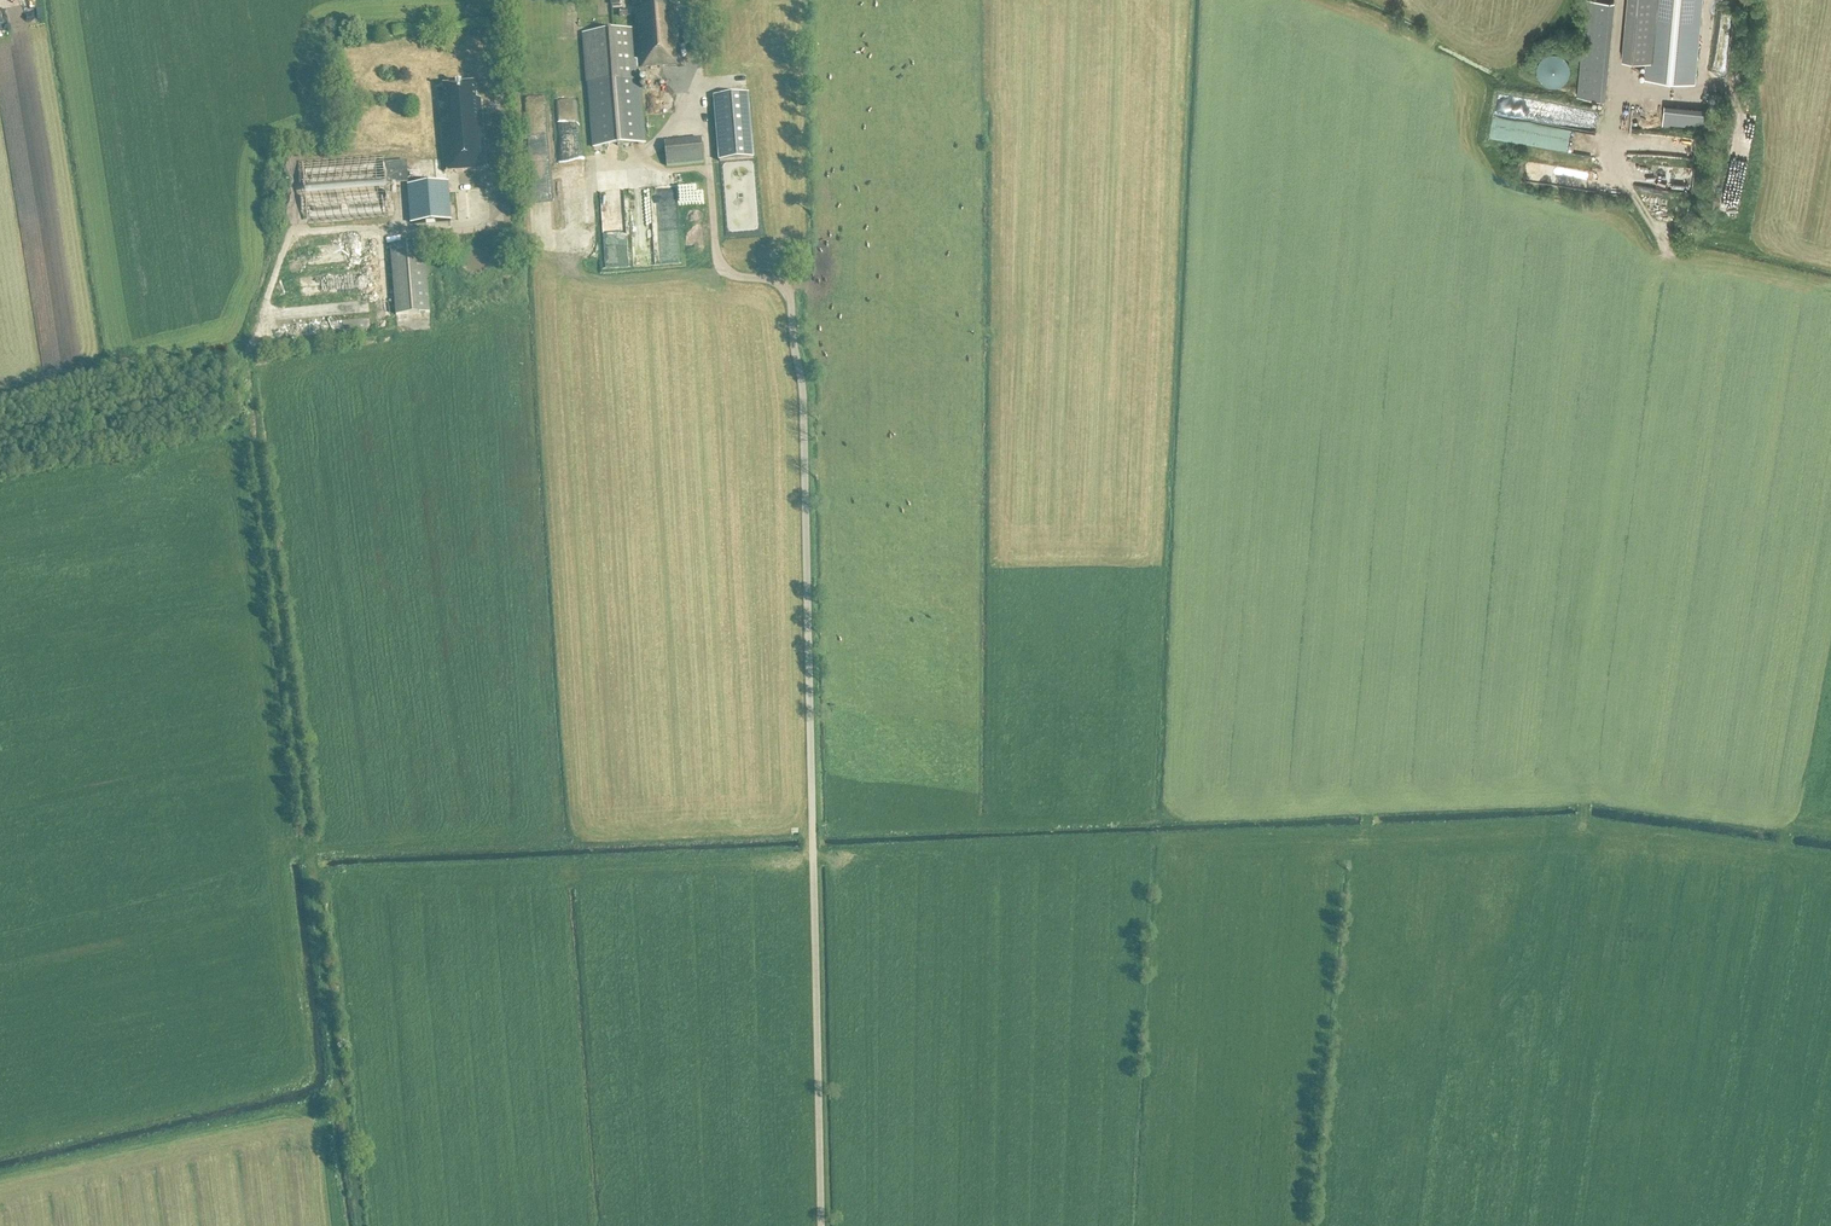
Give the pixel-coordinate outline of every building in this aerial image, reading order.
[(670,0),(632,0),(633,7),(638,7),(638,17),(636,17),(639,62),(635,63),(632,29),(584,33),(594,149),(645,145),(639,71),(680,67),(675,7),(671,7),(670,0)] [(1614,1),(1603,0),(1585,0),(1577,97),(1606,100),(1614,1)] [(1621,59),(1646,62),(1645,78),(1693,83),(1702,0),(1626,0),(1621,59)] [(691,31),(682,31),(684,46),(692,45),(691,31)] [(1563,70),(1572,71),(1573,53),(1542,52),(1542,71),(1547,71),(1547,80),(1563,81),(1563,70)] [(475,85),(444,87),(445,108),(440,108),(445,174),(487,170),(481,100),(476,100),(475,85)] [(718,163),(754,160),(749,93),(713,96),(718,163)] [(528,100),(529,111),(546,110),(545,99),(528,100)] [(1666,105),(1665,125),(1712,127),(1713,107),(1666,105)] [(1528,145),(1567,148),(1569,126),(1530,122),(1528,145)] [(667,167),(704,164),(702,143),(665,146),(667,167)] [(388,219),(386,186),(392,185),(392,182),(405,181),(404,163),(384,164),(383,159),(303,165),(308,225),(388,219)] [(1739,217),(1746,164),(1733,162),(1726,215),(1739,217)] [(1667,167),(1665,190),(1694,193),(1697,170),(1667,167)] [(448,183),(408,186),(411,224),(451,221),(448,183)] [(644,233),(638,233),(639,259),(649,259),(649,266),(656,265),(655,227),(654,227),(653,199),(633,200),(634,221),(643,221),(644,233)] [(397,317),(430,314),(424,244),(391,247),(397,317)] [(662,249),(663,265),(683,264),(683,248),(662,249)] [(324,310),(325,318),(342,316),(341,308),(324,310)]
